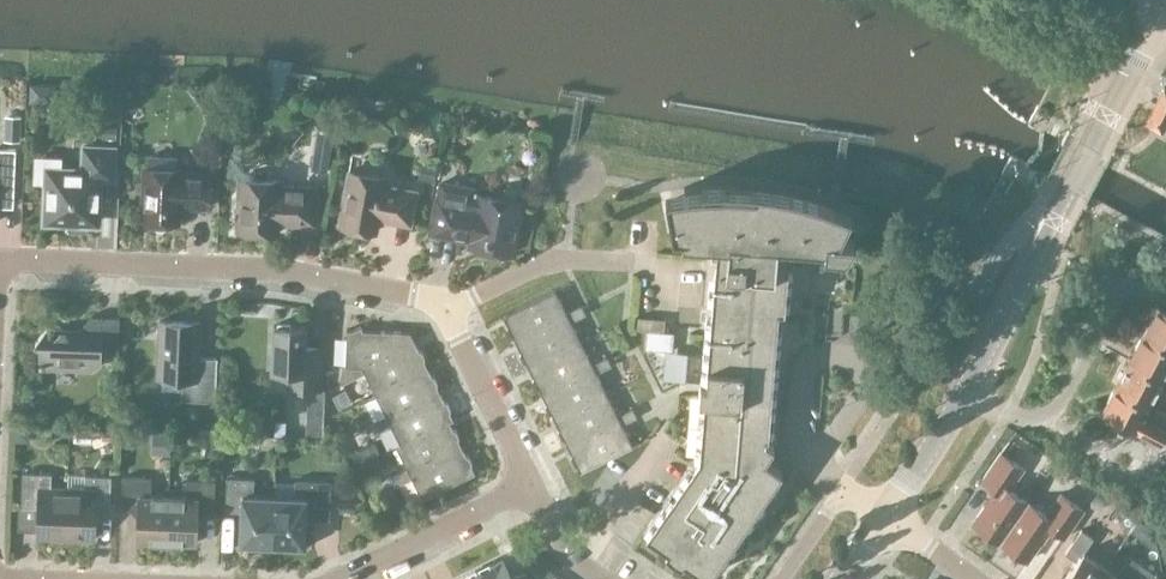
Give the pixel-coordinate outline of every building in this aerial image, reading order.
[(1145,120),(1161,128),(1165,117),(1165,86),(1163,85),(1145,120)] [(113,178),(114,147),(83,146),(82,170),(47,169),(45,220),(96,222),(98,178),(113,178)] [(13,196),(15,149),(0,148),(0,195),(13,196)] [(143,166),(141,220),(179,222),(179,205),(208,206),(209,172),(181,171),(181,167),(176,167),(143,166)] [(375,230),(378,218),(409,223),(415,190),(383,184),(385,177),(348,170),(338,224),(375,230)] [(315,224),(316,186),(279,185),(279,179),(238,178),(236,230),(277,231),(278,223),(315,224)] [(668,548),(666,550),(671,556),(677,560),(684,562),(685,559),(707,575),(781,469),(764,457),(772,444),(764,439),(764,433),(767,433),(771,387),(772,371),(777,307),(783,307),(788,243),(825,246),(825,237),(838,238),(850,213),(835,207),(820,201),(802,196),(786,192),(768,189),(751,187),(720,185),(701,186),(702,190),(665,195),(672,234),(682,235),(682,238),(681,238),(681,240),(699,241),(716,243),(711,309),(710,320),(707,354),(688,353),(686,378),(696,379),(700,380),(698,395),(703,396),(698,456),(645,532),(668,548)] [(436,197),(430,232),(471,239),(470,245),(511,253),(520,201),(481,194),(479,205),(436,197)] [(825,246),(824,250),(823,250),(823,252),(845,254),(853,241),(854,239),(853,239),(852,240),(838,238),(825,237),(825,246)] [(567,315),(565,311),(554,289),(502,315),(515,341),(567,315)] [(581,304),(573,308),(578,317),(585,313),(581,304)] [(1165,345),(1165,310),(1157,305),(1143,332),(1165,345)] [(570,321),(578,317),(573,308),(565,311),(567,315),(515,341),(528,367),(580,341),(570,321)] [(710,320),(711,309),(701,308),(700,319),(710,320)] [(667,331),(668,314),(638,312),(637,329),(667,331)] [(118,353),(119,318),(92,317),(70,337),(62,328),(47,328),(34,340),(40,345),(39,367),(92,369),(99,361),(100,352),(118,353)] [(216,357),(197,356),(198,321),(159,320),(157,376),(182,377),(181,399),(214,400),(216,357)] [(321,354),(304,354),(305,326),(273,324),(271,369),(288,370),(287,387),(319,389),(321,354)] [(409,331),(362,329),(359,325),(352,329),(346,329),(344,365),(342,365),(341,383),(364,372),(361,366),(413,340),(409,331)] [(645,348),(673,350),(674,332),(646,330),(645,348)] [(1143,332),(1129,359),(1165,378),(1165,345),(1143,332)] [(374,392),(426,366),(413,340),(361,366),(364,372),(374,392)] [(593,367),(591,363),(580,341),(528,367),(541,393),(593,367)] [(606,356),(599,359),(603,369),(611,365),(606,356)] [(596,373),(603,369),(599,359),(591,363),(593,367),(541,393),(554,419),(606,393),(596,373)] [(1129,359),(1115,386),(1150,404),(1157,390),(1162,393),(1162,392),(1165,394),(1165,378),(1129,359)] [(387,418),(439,392),(426,366),(374,392),(385,414),(387,418)] [(772,371),(771,387),(780,388),(781,380),(781,372),(772,371)] [(781,380),(780,388),(789,389),(791,372),(781,372),(781,380)] [(1150,404),(1115,386),(1100,413),(1163,445),(1165,438),(1165,430),(1142,418),(1150,404)] [(400,444),(452,418),(439,392),(387,418),(385,414),(376,418),(381,427),(389,423),(399,443),(400,444)] [(619,419),(617,415),(606,393),(554,419),(566,444),(619,419)] [(632,407),(624,411),(629,420),(636,416),(632,407)] [(621,424),(629,420),(624,411),(617,415),(619,419),(566,444),(580,471),(631,446),(632,445),(621,424)] [(376,418),(369,422),(374,431),(381,427),(376,418)] [(448,420),(452,418),(400,444),(399,443),(395,445),(406,467),(408,471),(460,445),(448,420)] [(474,472),(463,450),(460,445),(408,471),(406,467),(398,471),(403,481),(411,477),(421,498),(474,472)] [(999,541),(1027,501),(1008,488),(1023,467),(1000,452),(981,479),(995,489),(972,522),(999,541)] [(398,471),(390,475),(395,485),(403,481),(398,471)] [(67,488),(50,487),(51,473),(22,472),(21,505),(37,506),(36,536),(65,537),(67,488)] [(95,508),(109,508),(111,475),(84,474),(84,488),(67,488),(65,537),(94,538),(95,508)] [(166,541),(167,496),(150,495),(151,477),(122,476),(121,508),(137,508),(136,540),(166,541)] [(273,495),(253,494),(253,477),(226,476),(225,510),(240,510),(239,541),(256,542),(256,545),(271,545),(273,495)] [(167,496),(166,541),(195,542),(196,511),(213,511),(214,480),(186,479),(185,496),(167,496)] [(328,518),(330,480),(294,479),(294,496),(273,495),(271,545),(287,546),(287,543),(303,544),(305,517),(328,518)] [(1027,501),(999,541),(1027,560),(1050,527),(1064,536),(1083,509),(1060,493),(1045,514),(1027,501)] [(1083,551),(1093,537),(1081,529),(1064,552),(1076,560),(1063,578),(1096,578),(1104,566),(1083,551)] [(1159,576),(1129,555),(1115,574),(1104,566),(1096,578),(1157,578),(1159,576)] [(482,578),(528,578),(524,571),(511,578),(502,559),(478,571),(482,578)] [(478,571),(462,578),(482,578),(478,571)]
